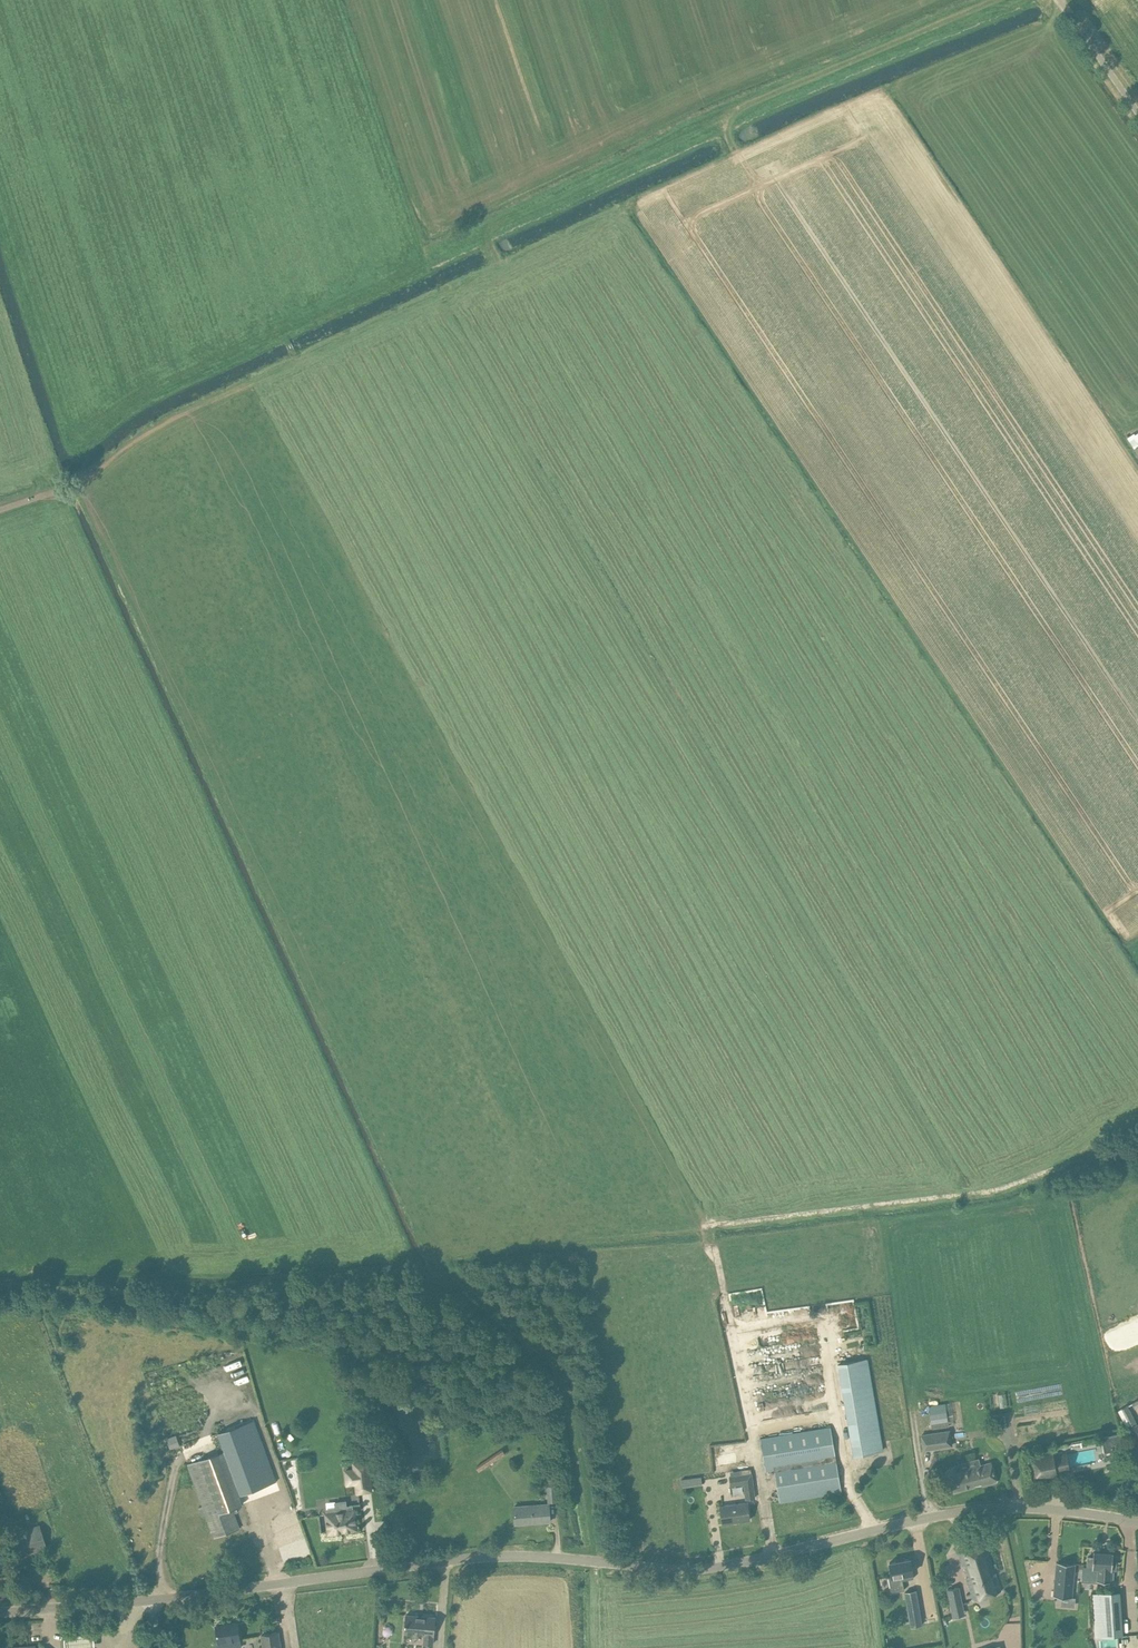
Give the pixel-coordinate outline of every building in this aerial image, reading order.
[(867,1358),(838,1363),(853,1455),(883,1450),(867,1358)] [(243,1378),(215,1392),(218,1398),(246,1384),(243,1378)] [(1003,1403),(1001,1393),(994,1394),(996,1404),(1003,1403)] [(945,1403),(929,1405),(930,1413),(946,1411),(945,1403)] [(1136,1421),(1127,1404),(1121,1408),(1130,1424),(1136,1421)] [(949,1426),(946,1411),(930,1413),(932,1428),(949,1426)] [(277,1482),(254,1419),(219,1432),(225,1450),(188,1463),(214,1537),(240,1528),(232,1507),(243,1504),(240,1495),(277,1482)] [(813,1424),(760,1432),(771,1503),(779,1501),(816,1495),(817,1496),(818,1496),(817,1495),(823,1494),(828,1493),(839,1491),(842,1491),(840,1479),(839,1473),(840,1473),(840,1472),(839,1473),(838,1466),(828,1463),(819,1464),(813,1424)] [(952,1445),(949,1430),(922,1435),(924,1449),(952,1445)] [(1119,1433),(1101,1436),(1103,1446),(1121,1442),(1119,1433)] [(506,1453),(503,1449),(477,1466),(480,1470),(506,1453)] [(1066,1459),(1066,1455),(1053,1457),(1052,1454),(1052,1453),(1030,1457),(1034,1479),(1056,1475),(1056,1474),(1055,1470),(1068,1468),(1067,1464),(1068,1463),(1067,1459),(1066,1459)] [(354,1463),(357,1484),(371,1483),(368,1461),(354,1463)] [(997,1481),(991,1462),(946,1475),(951,1492),(975,1486),(975,1484),(981,1482),(982,1485),(997,1481)] [(740,1474),(729,1475),(730,1485),(745,1483),(747,1498),(755,1496),(751,1468),(739,1470),(740,1474)] [(680,1478),(681,1487),(702,1484),(701,1475),(680,1478)] [(557,1485),(548,1486),(549,1502),(558,1501),(557,1485)] [(326,1514),(329,1532),(330,1532),(331,1534),(340,1532),(339,1530),(355,1528),(351,1505),(346,1505),(345,1500),(335,1502),(336,1513),(326,1514)] [(750,1519),(747,1501),(721,1505),(723,1523),(750,1519)] [(550,1521),(549,1504),(514,1506),(515,1524),(516,1523),(516,1521),(532,1520),(532,1522),(550,1521)] [(39,1527),(14,1536),(20,1555),(45,1547),(39,1527)] [(1002,1589),(985,1544),(958,1553),(974,1599),(1002,1589)] [(1111,1571),(1111,1568),(1116,1568),(1117,1555),(1113,1555),(1113,1553),(1094,1551),(1093,1557),(1088,1556),(1087,1567),(1098,1568),(1097,1579),(1110,1580),(1110,1579),(1114,1579),(1114,1572),(1111,1571)] [(892,1575),(888,1576),(891,1592),(904,1590),(902,1579),(914,1577),(913,1573),(913,1572),(911,1558),(890,1562),(892,1575)] [(1075,1563),(1057,1561),(1054,1595),(1072,1596),(1075,1563)] [(958,1587),(948,1589),(951,1605),(962,1603),(958,1587)] [(916,1589),(904,1591),(906,1601),(918,1599),(916,1589)] [(1120,1591),(1094,1593),(1097,1636),(1123,1634),(1120,1591)] [(435,1616),(406,1614),(405,1632),(424,1634),(423,1643),(433,1643),(435,1616)] [(216,1625),(220,1647),(234,1647),(241,1647),(237,1622),(224,1624),(222,1622),(219,1622),(218,1625),(216,1625)] [(262,1635),(264,1647),(281,1647),(278,1632),(262,1635)] [(63,1636),(64,1647),(94,1647),(94,1634),(63,1636)]
